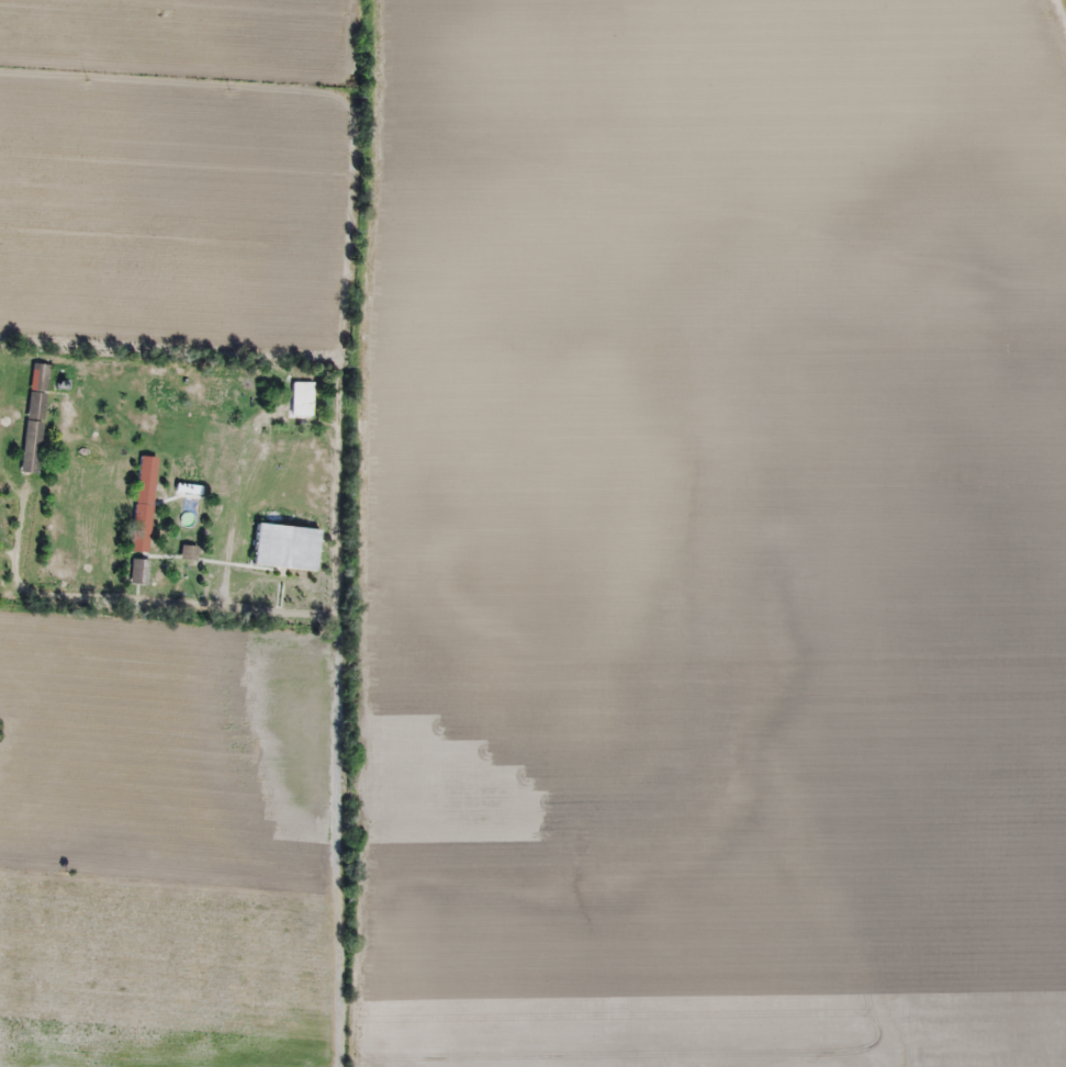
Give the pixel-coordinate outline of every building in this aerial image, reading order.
[(311,570),(314,528),(250,523),(247,565),(311,570)]
